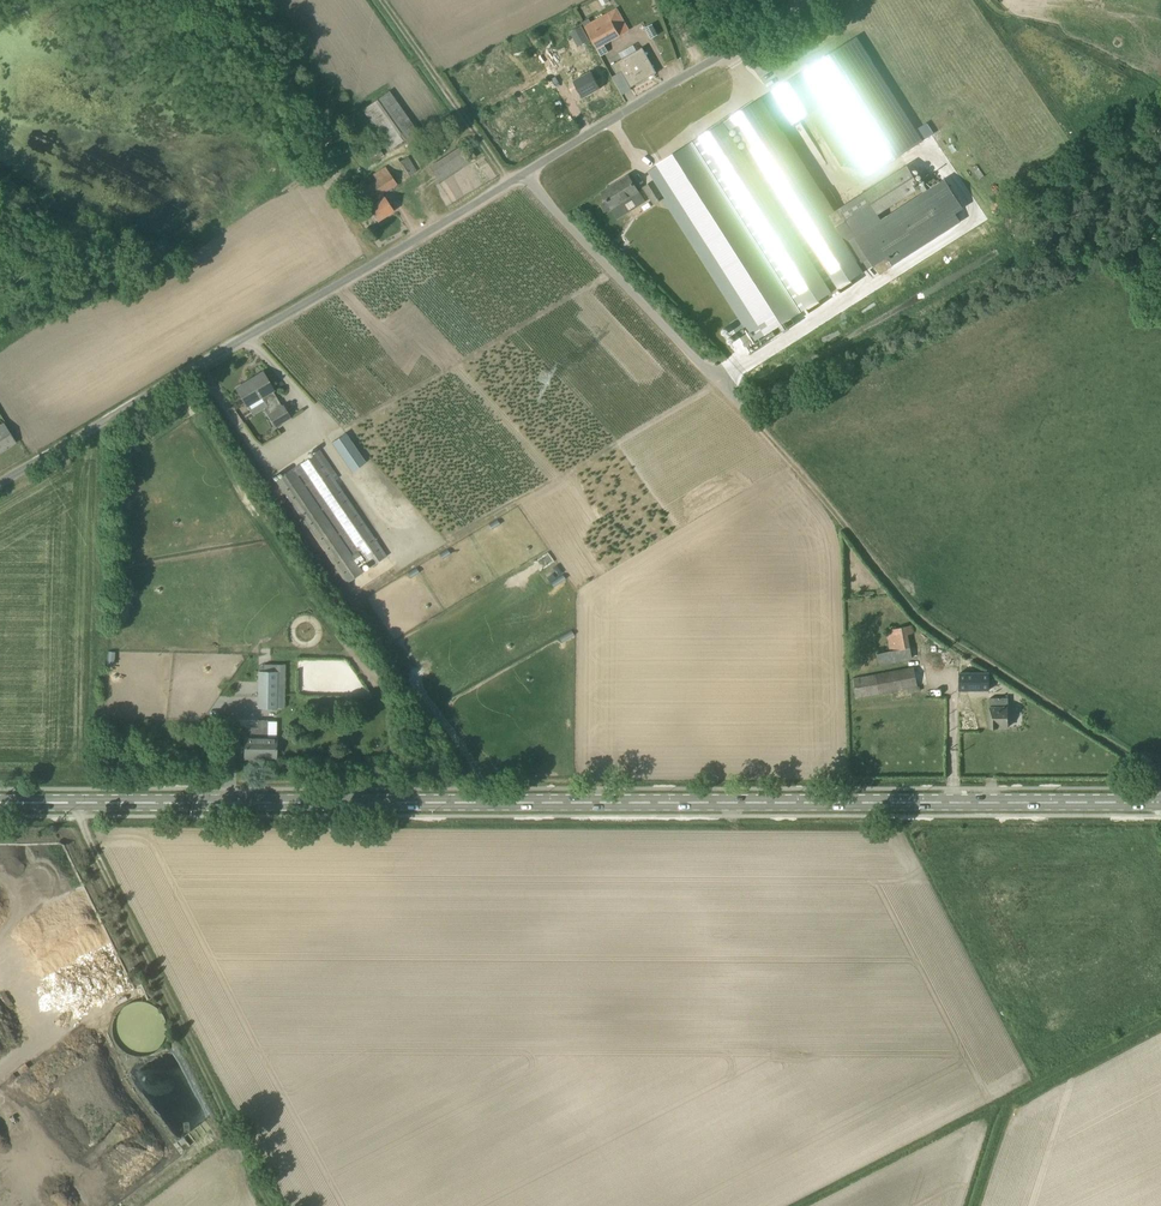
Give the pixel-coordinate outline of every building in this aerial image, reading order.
[(603,45),(620,36),(608,14),(590,23),(603,45)] [(653,24),(645,27),(651,38),(658,35),(653,24)] [(581,25),(572,30),(579,43),(588,37),(581,25)] [(824,103),(870,174),(923,140),(856,36),(770,92),(792,125),(824,103)] [(657,73),(642,47),(612,65),(617,74),(622,71),(631,87),(657,73)] [(594,76),(576,85),(585,102),(603,92),(594,76)] [(390,149),(416,131),(388,91),(362,108),(390,149)] [(709,153),(774,257),(806,307),(831,291),(781,213),(787,209),(828,275),(830,274),(838,287),(964,209),(945,179),(882,219),(879,214),(921,187),(907,166),(829,215),(846,242),(847,243),(855,238),(866,255),(857,261),(846,243),(845,243),(755,102),(658,164),(664,174),(675,191),(766,334),(776,328),(800,312),(768,261),(702,157),(709,153)] [(378,146),(360,158),(366,167),(384,155),(378,146)] [(439,182),(469,162),(459,147),(429,167),(439,182)] [(471,160),(476,157),(471,150),(466,153),(471,160)] [(400,162),(410,176),(416,171),(407,157),(400,162)] [(383,194),(397,184),(385,166),(373,174),(376,179),(366,185),(363,180),(354,186),(366,205),(375,199),(377,202),(368,208),(377,222),(394,211),(383,194)] [(605,212),(612,208),(619,218),(629,212),(622,202),(639,192),(629,175),(602,192),(608,201),(601,205),(605,212)] [(655,204),(665,198),(664,197),(653,181),(644,187),(655,204)] [(282,407),(273,391),(274,390),(263,372),(236,388),(247,406),(262,397),(268,406),(266,407),(270,414),(269,415),(275,426),(290,417),(283,406),(282,407)] [(16,443),(3,423),(0,425),(0,453),(16,443)] [(346,436),(332,446),(351,475),(365,465),(346,436)] [(316,453),(300,464),(276,480),(347,583),(363,572),(302,484),(297,476),(305,471),(310,479),(371,567),(387,556),(316,453)] [(912,658),(908,637),(907,634),(913,633),(911,625),(886,630),(891,651),(877,654),(879,664),(912,658)] [(857,698),(917,686),(914,667),(853,679),(857,698)] [(277,708),(283,708),(283,700),(277,700),(278,672),(258,671),(258,708),(277,708)] [(960,690),(990,690),(990,673),(960,673),(960,690)] [(990,728),(998,728),(998,727),(1009,727),(1008,698),(990,698),(990,727),(990,728)] [(268,738),(268,720),(258,720),(257,728),(245,727),(245,758),(276,758),(276,738),(268,738)] [(162,1041),(156,1023),(160,1022),(153,998),(112,1011),(125,1052),(162,1041)]
